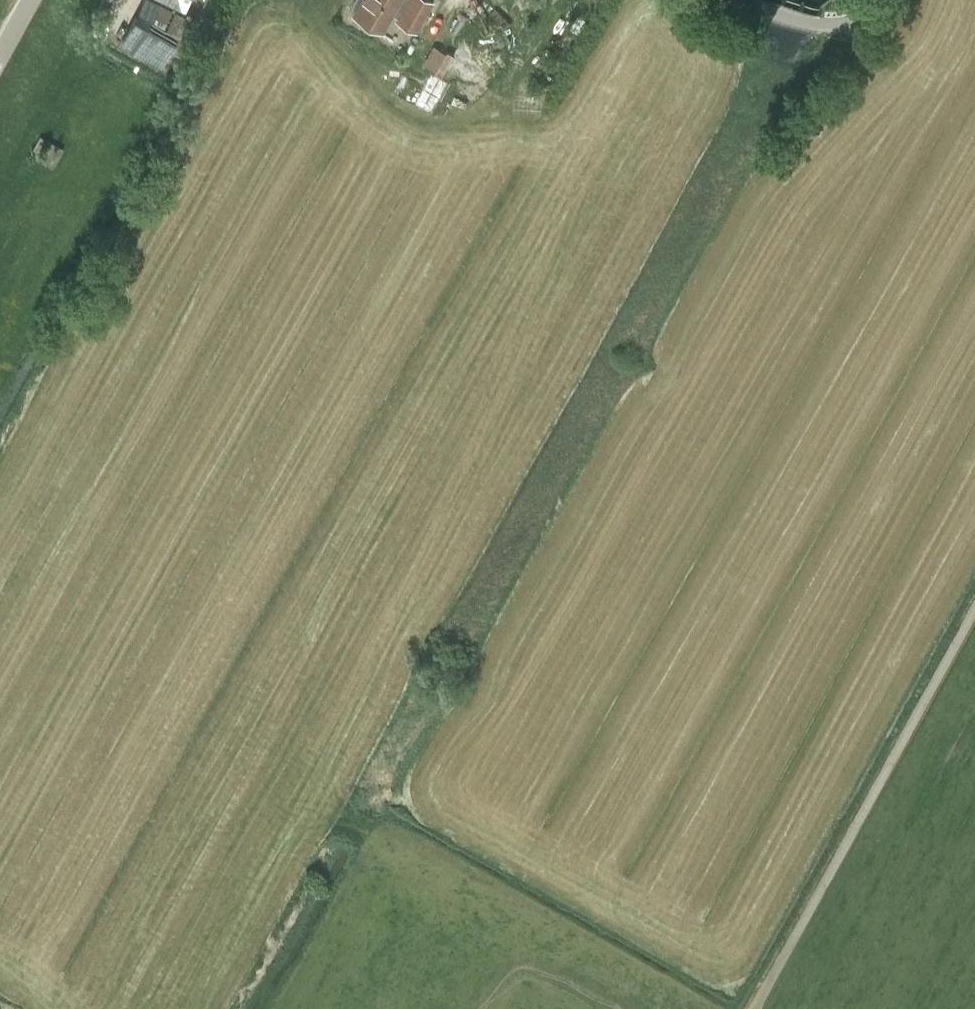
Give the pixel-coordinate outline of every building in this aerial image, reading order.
[(122,39),(184,73),(214,19),(197,10),(193,18),(182,13),(188,0),(145,0),(122,39)] [(398,18),(415,28),(431,0),(430,0),(354,0),(351,5),(356,8),(354,12),(382,28),(390,13),(398,17),(398,18)] [(445,73),(455,54),(434,43),(424,62),(445,73)] [(67,151),(43,138),(32,158),(56,171),(67,151)]
